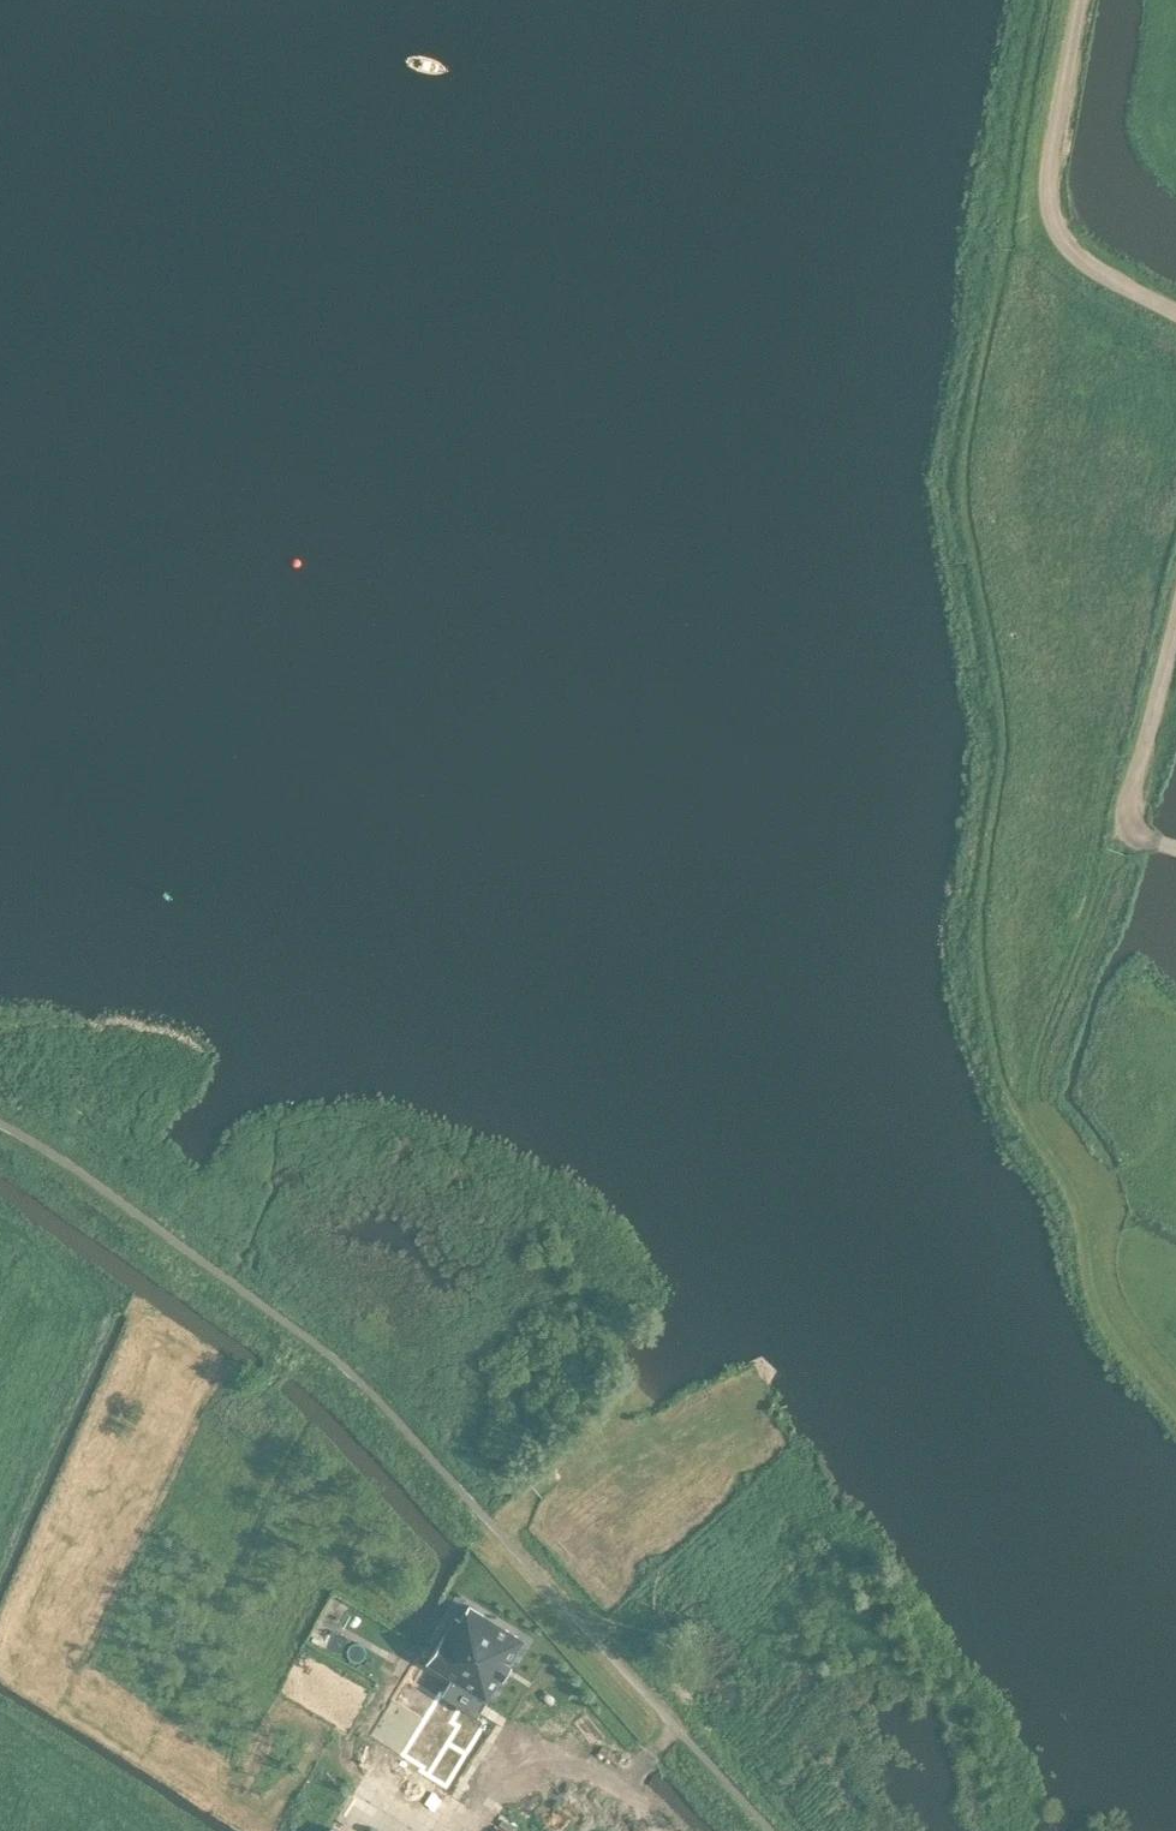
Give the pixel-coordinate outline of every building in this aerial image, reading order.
[(457,1618),(427,1664),(445,1676),(452,1680),(486,1702),(524,1643),(470,1608),(461,1622),(459,1620),(457,1618)] [(452,1680),(402,1760),(418,1769),(416,1773),(447,1791),(487,1723),(477,1717),(486,1702),(452,1680)] [(323,1830),(343,1830),(328,1822),(323,1830)]
